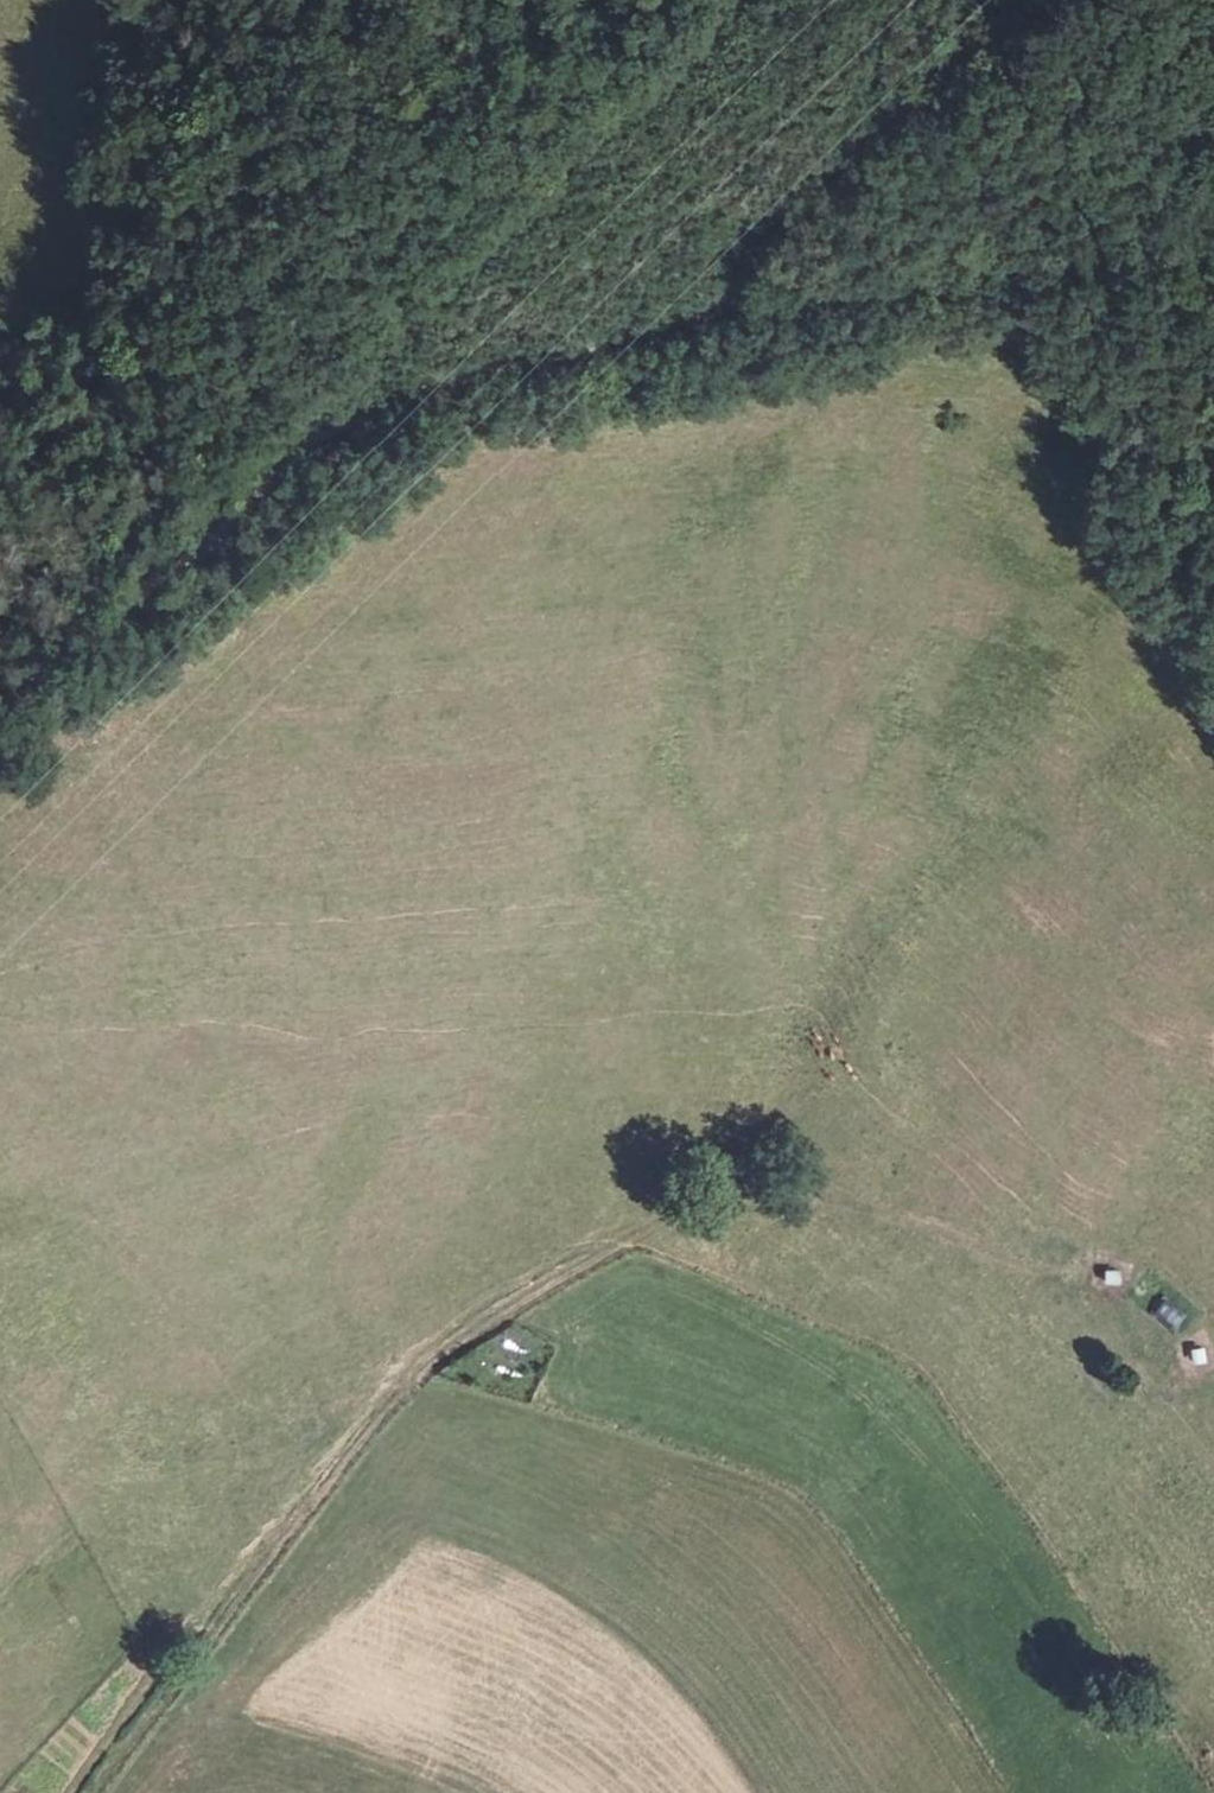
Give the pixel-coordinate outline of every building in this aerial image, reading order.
[(1119,1273),(1102,1271),(1100,1286),(1117,1288),(1119,1273)] [(1206,1366),(1204,1350),(1188,1352),(1191,1368),(1206,1366)]
